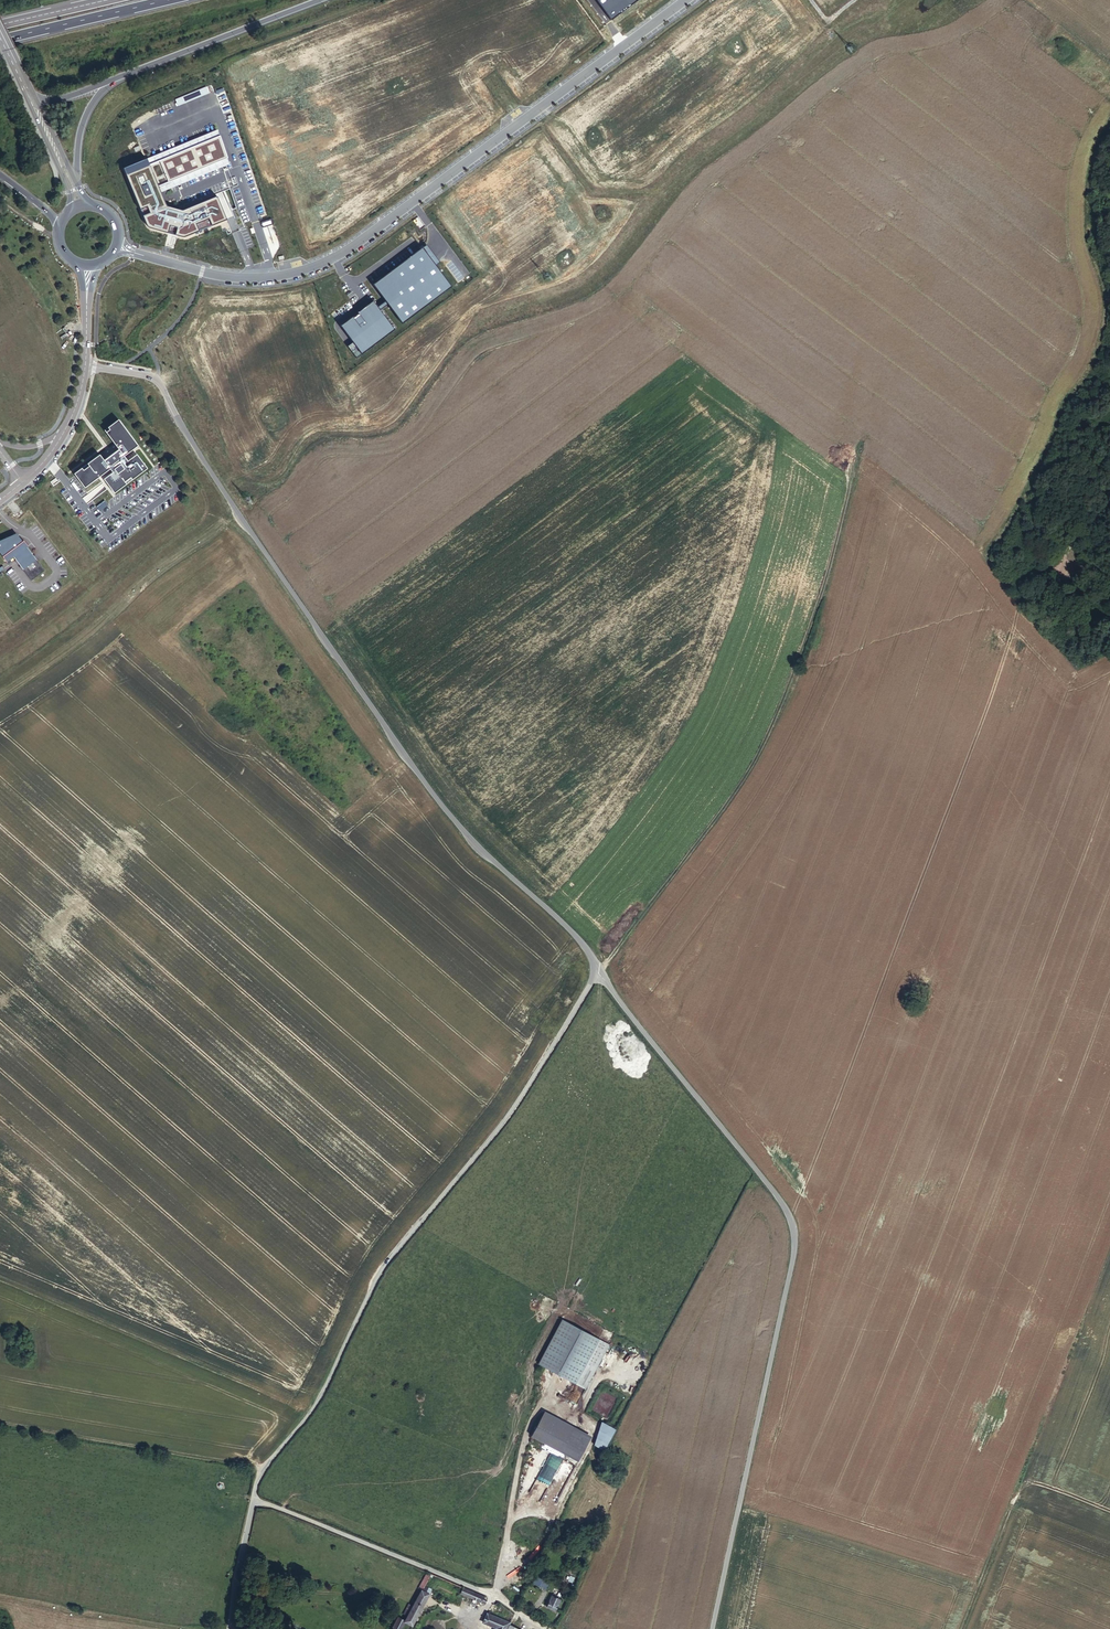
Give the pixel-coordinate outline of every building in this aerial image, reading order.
[(611,19),(638,0),(597,0),(611,19)] [(218,130),(149,158),(151,164),(220,136),(218,130)] [(162,192),(160,186),(229,158),(220,136),(151,164),(149,158),(124,169),(148,228),(168,233),(169,229),(176,231),(175,235),(184,238),(227,220),(217,196),(183,210),(168,206),(162,192)] [(160,186),(162,192),(231,163),(229,158),(160,186)] [(0,224),(0,225),(5,232),(11,227),(5,220),(0,224)] [(9,249),(15,244),(10,238),(4,243),(9,249)] [(427,245),(423,248),(435,264),(439,260),(427,245)] [(435,264),(423,248),(382,278),(377,283),(373,285),(379,293),(437,267),(435,264)] [(31,253),(22,257),(26,265),(34,261),(31,253)] [(403,324),(452,287),(437,267),(379,293),(403,324)] [(38,291),(46,288),(42,281),(35,284),(38,291)] [(53,298),(44,301),(47,309),(55,305),(53,298)] [(395,330),(374,301),(358,313),(359,315),(355,318),(353,317),(341,326),(353,342),(348,346),(357,359),(395,330)] [(113,472),(104,479),(114,493),(147,469),(137,455),(128,462),(124,457),(138,446),(118,420),(104,431),(119,450),(104,461),(100,455),(74,474),(85,488),(110,469),(113,472)] [(108,505),(105,501),(97,507),(100,511),(108,505)] [(0,541),(0,553),(7,562),(14,557),(16,560),(18,563),(20,566),(23,569),(32,580),(45,570),(37,558),(34,555),(27,546),(23,541),(22,541),(19,537),(18,539),(14,534),(0,541)] [(535,1363),(584,1389),(607,1345),(559,1319),(535,1363)] [(585,1429),(540,1410),(529,1437),(573,1456),(585,1429)] [(604,1450),(615,1428),(603,1422),(592,1444),(604,1450)] [(568,1479),(574,1466),(563,1460),(556,1473),(568,1479)] [(482,1602),(484,1596),(463,1587),(461,1594),(482,1602)] [(412,1626),(429,1594),(421,1590),(404,1621),(412,1626)] [(555,1611),(561,1600),(552,1595),(546,1607),(555,1611)] [(509,1624),(486,1613),(482,1622),(495,1628),(507,1628),(509,1624)] [(404,1621),(397,1618),(392,1628),(400,1628),(404,1621)]
